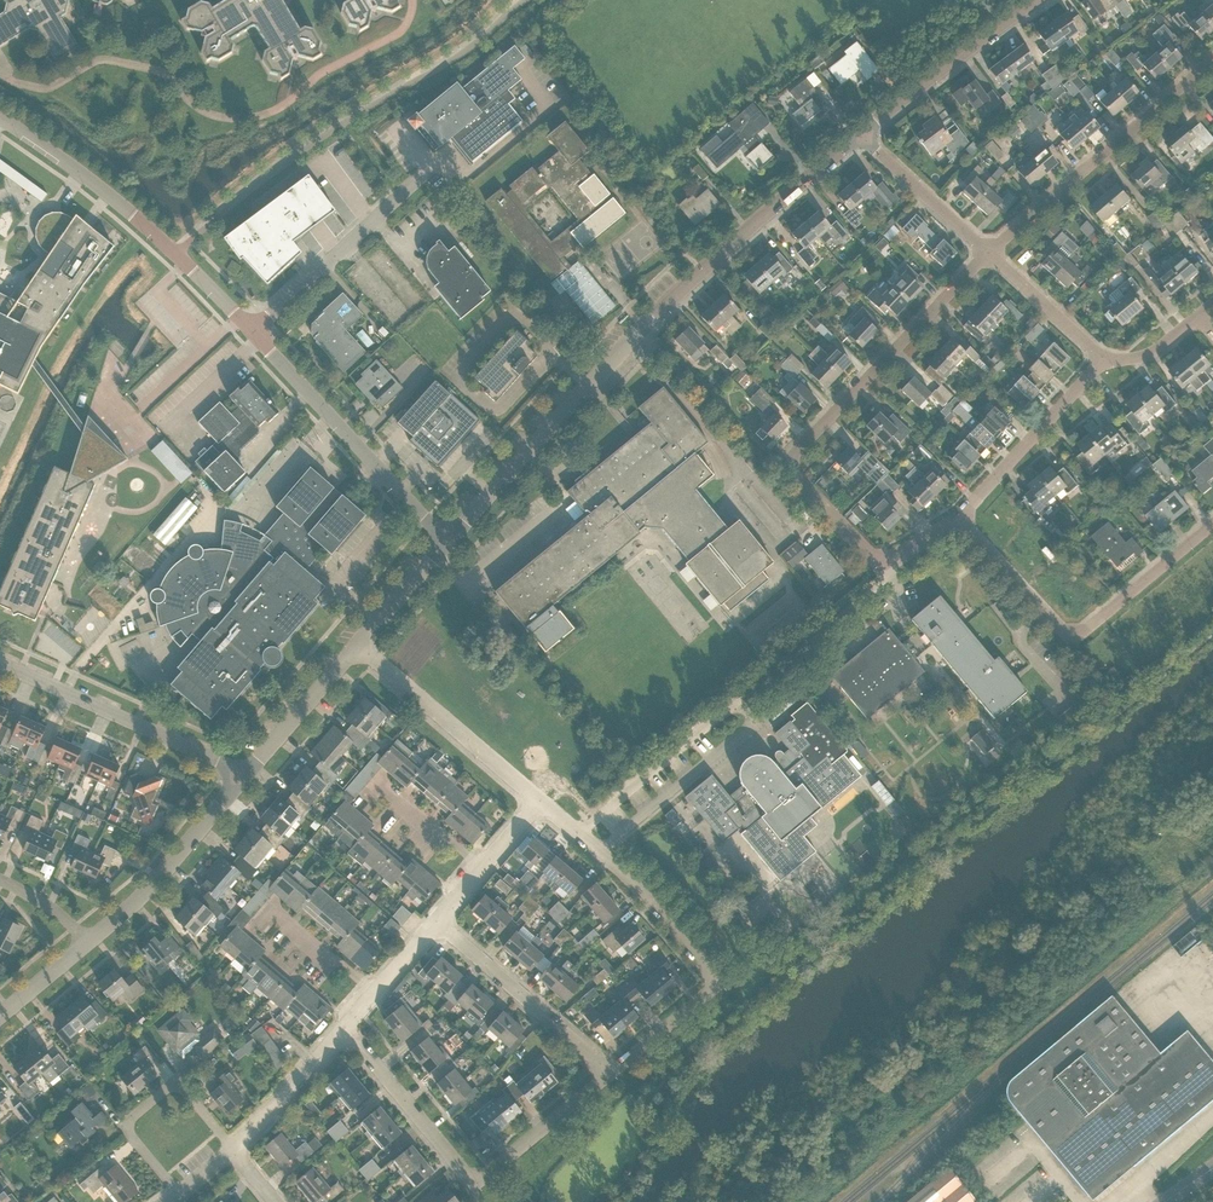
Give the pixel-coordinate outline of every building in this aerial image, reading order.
[(6,3),(4,12),(0,14),(0,46),(29,29),(37,31),(55,61),(65,56),(69,57),(70,52),(79,47),(61,17),(66,14),(70,0),(4,0),(6,3)] [(212,9),(209,5),(201,3),(188,10),(186,18),(181,21),(186,30),(202,33),(205,38),(201,53),(206,62),(211,59),(219,61),(231,54),(233,45),(231,40),(252,27),(256,28),(269,50),(264,53),(262,61),(270,74),(278,76),(280,80),(289,75),(293,60),(298,57),(313,60),(321,55),(319,51),(321,43),(313,30),(305,28),(300,31),(281,0),(228,0),(212,9)] [(347,2),(343,5),(340,13),(348,26),(356,28),(359,32),(368,27),(371,12),(376,9),(392,13),(400,7),(398,3),(398,0),(346,0),(347,2)] [(1115,6),(1110,0),(1097,0),(1096,0),(1085,0),(1081,3),(1093,20),(1104,12),(1105,13),(1110,10),(1110,9),(1115,6)] [(1115,6),(1124,19),(1132,13),(1123,0),(1124,0),(1110,0),(1115,6)] [(1211,7),(1201,15),(1212,29),(1212,0),(1205,0),(1211,7)] [(1165,9),(1160,12),(1164,17),(1169,13),(1165,9)] [(1155,17),(1153,18),(1159,24),(1164,20),(1163,19),(1159,13),(1155,17)] [(1201,15),(1192,23),(1183,13),(1179,16),(1177,14),(1172,18),(1183,31),(1189,26),(1201,41),(1212,30),(1212,29),(1201,15)] [(1052,24),(1065,42),(1069,48),(1075,56),(1080,53),(1074,45),(1070,39),(1070,38),(1069,36),(1077,30),(1081,35),(1088,29),(1078,15),(1071,21),(1066,14),(1052,24)] [(1060,46),(1065,42),(1052,24),(1038,34),(1050,50),(1058,44),(1060,46)] [(1163,48),(1155,54),(1168,69),(1181,58),(1169,43),(1175,38),(1164,25),(1152,35),(1163,48)] [(878,71),(856,43),(845,52),(847,55),(829,70),(841,84),(859,69),(867,80),(872,76),(872,77),(874,75),(873,75),(878,71)] [(527,57),(532,53),(525,45),(521,48),(527,57)] [(1006,58),(1018,73),(1029,64),(1033,70),(1038,67),(1034,61),(1034,60),(1023,45),(1006,58)] [(416,115),(408,121),(415,129),(416,128),(435,150),(450,138),(471,164),(472,164),(471,163),(522,121),(505,100),(510,96),(507,91),(521,79),(513,69),(525,59),(514,46),(461,89),(457,84),(417,117),(416,115)] [(1071,59),(1075,56),(1069,48),(1065,51),(1071,59)] [(1115,66),(1122,61),(1112,49),(1105,55),(1115,66)] [(1168,69),(1155,54),(1148,60),(1144,56),(1140,55),(1138,52),(1133,56),(1131,53),(1126,58),(1137,71),(1143,65),(1155,80),(1168,69)] [(819,55),(809,62),(814,70),(831,58),(827,53),(821,57),(819,55)] [(1000,86),(1018,73),(1006,58),(989,70),(1000,86)] [(1049,70),(1059,84),(1065,79),(1055,65),(1049,70)] [(1052,89),(1059,84),(1049,70),(1042,75),(1052,89)] [(1070,79),(1080,91),(1086,86),(1076,74),(1070,79)] [(830,109),(806,79),(789,92),(796,101),(797,101),(802,106),(792,114),(801,126),(820,111),(823,115),(830,109)] [(1073,97),(1080,91),(1070,79),(1063,85),(1073,97)] [(1113,90),(1126,105),(1139,94),(1126,79),(1113,90)] [(986,96),(974,81),(961,91),(960,89),(953,95),(961,105),(968,100),(975,110),(982,104),(988,112),(1000,103),(992,92),(986,96)] [(1051,90),(1047,94),(1054,101),(1057,98),(1051,91),(1051,90)] [(1113,116),(1126,105),(1113,90),(1100,101),(1113,116)] [(1009,108),(1015,104),(1007,93),(1001,98),(1009,108)] [(1029,101),(1032,105),(1038,99),(1033,93),(1030,96),(1029,101)] [(777,106),(778,97),(768,96),(767,105),(777,106)] [(758,146),(752,138),(769,123),(752,103),(728,125),(734,133),(706,157),(717,169),(743,146),(750,153),(745,157),(745,158),(748,155),(759,167),(758,168),(759,169),(757,171),(757,172),(774,158),(761,143),(758,146)] [(1027,115),(1037,127),(1046,120),(1036,108),(1027,115)] [(1008,126),(1018,118),(1013,113),(1004,121),(1008,126)] [(1073,124),(1086,139),(1099,128),(1086,113),(1073,124)] [(1031,133),(1037,127),(1027,115),(1021,121),(1031,133)] [(948,137),(934,118),(923,127),(925,130),(916,137),(930,156),(944,145),(954,157),(969,142),(958,129),(948,137)] [(1073,124),(1068,118),(1055,130),(1073,150),(1086,139),(1073,124)] [(603,206),(600,202),(610,195),(594,175),(592,176),(579,160),(588,152),(564,123),(547,137),(560,153),(536,173),(532,168),(509,187),(513,191),(507,196),(501,189),(486,202),(551,281),(566,268),(560,260),(579,244),(583,248),(625,213),(613,198),(603,206)] [(1201,123),(1191,132),(1186,126),(1166,143),(1183,163),(1195,153),(1193,151),(1201,145),(1204,149),(1212,142),(1212,138),(1201,123)] [(997,161),(1004,155),(992,141),(985,146),(997,161)] [(1031,160),(1044,175),(1057,164),(1044,149),(1031,160)] [(49,193),(2,159),(0,162),(0,170),(43,201),(49,193)] [(1156,168),(1148,159),(1140,165),(1143,168),(1133,176),(1145,190),(1152,184),(1153,185),(1156,186),(1158,187),(1161,187),(1173,177),(1161,164),(1156,168)] [(1031,186),(1044,175),(1031,160),(1018,171),(1031,186)] [(704,181),(710,177),(699,165),(694,169),(704,181)] [(975,204),(989,190),(996,182),(990,177),(983,185),(976,178),(983,171),(977,165),(963,182),(968,187),(962,193),(975,204)] [(850,185),(863,200),(871,193),(885,210),(897,201),(882,183),(876,188),(863,174),(850,185)] [(308,176),(224,239),(240,261),(243,260),(267,286),(301,254),(293,243),(335,212),(308,176)] [(863,200),(850,185),(837,195),(849,210),(842,216),(853,230),(862,223),(860,221),(859,221),(855,216),(868,205),(863,200)] [(1105,196),(1117,211),(1131,200),(1118,185),(1105,196)] [(1190,202),(1197,196),(1190,189),(1184,194),(1190,202)] [(719,204),(707,190),(696,200),(692,196),(687,201),(686,200),(679,206),(695,225),(719,204)] [(989,190),(975,204),(988,216),(998,205),(1003,210),(1014,199),(1008,193),(1001,201),(989,190)] [(651,227),(660,219),(639,194),(630,202),(651,227)] [(1104,222),(1117,211),(1105,196),(1092,207),(1104,222)] [(1164,224),(1165,223),(1155,211),(1147,218),(1157,230),(1164,224)] [(818,238),(817,238),(823,246),(833,237),(836,240),(840,236),(842,239),(847,234),(836,221),(830,227),(818,212),(805,223),(818,238)] [(1172,218),(1182,229),(1188,224),(1179,212),(1172,218)] [(20,392),(32,366),(35,360),(41,345),(82,284),(111,245),(94,232),(73,215),(71,219),(66,216),(58,213),(49,213),(42,216),(36,222),(33,229),(33,238),(37,245),(42,251),(48,254),(17,301),(0,293),(0,383),(20,392)] [(941,242),(926,227),(928,226),(916,214),(902,229),(912,239),(916,235),(933,250),(929,254),(942,267),(956,253),(943,240),(941,242)] [(1174,236),(1182,229),(1172,218),(1164,224),(1174,236)] [(808,246),(817,238),(818,238),(805,223),(792,234),(804,249),(798,254),(809,267),(814,262),(812,260),(816,256),(808,246)] [(1054,223),(1048,230),(1054,235),(1060,228),(1055,223),(1054,223)] [(889,242),(899,232),(894,227),(884,237),(889,242)] [(1068,262),(1067,261),(1055,250),(1062,242),(1066,238),(1060,232),(1046,249),(1051,254),(1041,265),(1054,277),(1068,262)] [(1095,232),(1090,238),(1096,243),(1101,238),(1095,232)] [(448,252),(439,241),(435,243),(437,245),(432,248),(429,251),(429,252),(427,257),(426,257),(426,263),(427,269),(430,274),(438,283),(434,287),(460,319),(459,320),(484,300),(483,300),(481,299),(490,291),(454,247),(448,252)] [(1121,260),(1127,254),(1117,243),(1111,248),(1121,260)] [(370,259),(383,273),(395,262),(382,248),(370,259)] [(786,274),(792,269),(778,252),(772,258),(769,254),(756,265),(772,283),(778,290),(790,279),(786,274)] [(1133,270),(1139,265),(1129,253),(1123,258),(1123,259),(1131,268),(1133,270)] [(1068,262),(1054,277),(1066,288),(1072,282),(1077,287),(1092,270),(1087,265),(1080,273),(1073,267),(1080,259),(1074,254),(1067,261),(1068,262)] [(567,270),(550,284),(560,295),(565,290),(593,324),(615,306),(579,261),(571,267),(563,257),(560,260),(566,268),(566,269),(567,270)] [(1173,269),(1185,284),(1199,273),(1186,258),(1173,269)] [(1123,259),(1118,263),(1118,264),(1124,271),(1127,271),(1130,269),(1131,268),(1123,259)] [(1185,284),(1173,269),(1167,262),(1162,266),(1167,273),(1160,280),(1164,285),(1160,289),(1167,298),(1172,294),(1172,295),(1185,284)] [(892,286),(909,302),(921,289),(913,281),(918,276),(905,263),(897,272),(902,276),(892,286)] [(759,294),(772,283),(756,265),(743,276),(747,280),(741,285),(755,301),(761,296),(759,294)] [(1116,305),(1110,310),(1116,317),(1115,317),(1117,320),(1118,319),(1123,326),(1144,309),(1134,296),(1142,289),(1132,277),(1118,289),(1110,295),(1110,298),(1116,305)] [(820,279),(814,284),(820,291),(826,286),(820,279)] [(840,279),(829,290),(834,296),(841,290),(846,286),(840,279)] [(896,316),(909,302),(892,286),(882,297),(874,289),(866,297),(885,315),(890,310),(896,316)] [(343,371),(364,352),(344,331),(361,315),(343,295),(314,321),(316,324),(315,325),(314,334),(316,336),(313,338),(343,371)] [(712,306),(736,331),(741,326),(731,316),(738,310),(724,295),(712,306)] [(991,296),(980,308),(995,324),(995,323),(1007,312),(1016,320),(1021,315),(1015,309),(1017,307),(1011,301),(1009,303),(1006,300),(1001,305),(991,296)] [(731,335),(736,331),(712,306),(701,316),(715,332),(721,325),(731,335)] [(871,338),(873,340),(879,333),(870,324),(874,320),(878,324),(879,323),(862,307),(848,321),(855,328),(848,335),(862,347),(871,338)] [(998,326),(995,323),(995,324),(980,308),(968,321),(970,323),(965,328),(981,343),(986,338),(984,336),(990,329),(993,332),(998,326)] [(1033,316),(1026,323),(1030,327),(1036,320),(1033,316)] [(770,341),(776,335),(764,323),(758,329),(770,341)] [(829,341),(834,336),(821,323),(816,328),(829,341)] [(1031,344),(1043,330),(1037,324),(1025,338),(1031,344)] [(708,350),(703,344),(688,328),(675,341),(690,357),(697,349),(703,355),(708,350)] [(536,355),(523,344),(526,341),(521,336),(516,332),(509,340),(476,377),(475,377),(475,378),(476,378),(480,382),(488,390),(485,393),(491,397),(495,402),(519,376),(521,374),(525,369),(525,368),(525,367),(525,366),(526,366),(525,365),(525,364),(525,363),(524,363),(527,360),(530,363),(536,356),(536,357),(537,356),(537,355),(536,355)] [(939,351),(954,366),(966,354),(975,363),(980,357),(965,343),(959,348),(950,339),(939,351)] [(1041,363),(1054,375),(1060,368),(1060,369),(1070,359),(1053,343),(1043,353),(1047,356),(1041,363)] [(733,363),(729,359),(728,358),(716,345),(709,352),(721,364),(722,363),(727,369),(733,363)] [(813,350),(839,375),(851,362),(836,348),(828,356),(818,346),(813,350)] [(1204,386),(1205,386),(1212,380),(1204,371),(1211,365),(1198,349),(1184,361),(1204,386)] [(826,389),(839,375),(813,350),(808,356),(818,366),(810,374),(826,389)] [(943,378),(954,366),(939,351),(927,364),(929,366),(924,371),(940,386),(936,390),(947,402),(953,396),(941,384),(945,381),(943,378)] [(729,359),(733,363),(741,372),(747,366),(735,354),(729,359)] [(786,359),(799,372),(804,367),(791,354),(786,359)] [(996,365),(1001,359),(996,354),(990,360),(996,365)] [(996,365),(990,360),(985,355),(980,361),(991,370),(996,365)] [(996,365),(1000,370),(1007,362),(1003,358),(1002,360),(1001,359),(996,365)] [(793,378),(799,372),(786,359),(780,366),(787,373),(793,379),(793,378)] [(1054,375),(1041,363),(1038,359),(1028,369),(1032,373),(1026,379),(1039,391),(1045,385),(1055,375),(1054,375)] [(32,366),(82,434),(84,427),(35,360),(32,366)] [(1204,386),(1184,361),(1170,372),(1183,388),(1190,383),(1197,392),(1204,386)] [(382,407),(402,389),(377,362),(363,375),(365,377),(356,384),(368,397),(370,395),(382,407)] [(742,386),(750,377),(743,371),(735,380),(742,386)] [(800,384),(793,378),(793,379),(787,373),(783,377),(788,382),(779,392),(786,399),(788,398),(803,412),(815,399),(800,384)] [(1039,391),(1026,379),(1022,376),(1013,386),(1007,393),(1023,408),(1029,401),(1030,402),(1039,392),(1039,391)] [(936,390),(935,389),(931,394),(914,377),(901,390),(918,407),(930,395),(942,407),(947,402),(936,390)] [(450,395),(435,381),(397,423),(413,437),(409,441),(438,467),(480,420),(451,394),(450,395)] [(279,413),(250,382),(243,389),(240,386),(229,397),(239,407),(231,414),(220,402),(198,422),(216,442),(195,462),(224,493),(245,473),(235,463),(240,458),(240,448),(235,443),(252,425),(256,429),(265,421),(268,424),(279,413)] [(1139,395),(1155,415),(1162,408),(1167,413),(1177,405),(1162,387),(1155,393),(1149,386),(1139,395)] [(728,529),(696,490),(713,476),(695,453),(708,442),(663,387),(638,408),(651,423),(567,492),(587,516),(495,592),(525,628),(526,627),(531,633),(530,634),(545,653),(574,629),(559,611),(557,612),(552,606),(640,534),(623,512),(634,503),(720,607),(723,604),(729,613),(769,580),(763,571),(773,563),(739,521),(728,529)] [(774,415),(776,413),(769,405),(774,400),(761,387),(750,399),(765,414),(765,413),(770,418),(760,428),(773,440),(774,439),(776,440),(781,435),(779,434),(786,426),(774,415)] [(1155,415),(1139,395),(1127,404),(1133,411),(1126,417),(1140,435),(1151,426),(1147,421),(1155,415)] [(963,399),(958,404),(966,411),(968,414),(973,408),(969,405),(964,400),(963,399)] [(946,416),(954,408),(949,403),(940,412),(946,417),(946,416)] [(1002,433),(1011,423),(994,407),(979,423),(995,438),(1001,432),(1002,433)] [(1203,423),(1208,419),(1199,408),(1193,412),(1203,423)] [(996,439),(995,439),(979,423),(968,414),(966,411),(959,418),(972,430),(969,433),(973,437),(967,443),(980,455),(986,449),(996,439)] [(886,420),(879,413),(866,426),(884,444),(892,435),(900,443),(911,432),(892,414),(886,420)] [(84,427),(82,434),(70,474),(54,467),(0,591),(0,606),(12,611),(13,615),(18,614),(35,621),(95,484),(90,482),(128,460),(127,459),(126,459),(86,427),(89,417),(88,416),(84,427)] [(946,417),(943,420),(947,424),(951,420),(947,417),(946,416),(946,417)] [(1100,426),(1089,435),(1105,455),(1113,449),(1117,454),(1128,445),(1112,426),(1105,432),(1100,426)] [(1097,462),(1105,455),(1089,435),(1078,445),(1083,452),(1076,458),(1091,476),(1102,467),(1097,462)] [(194,472),(163,439),(151,450),(182,483),(194,472)] [(1204,446),(1212,455),(1192,471),(1198,478),(1193,482),(1202,492),(1211,485),(1208,482),(1212,478),(1212,439),(1204,446)] [(980,455),(967,443),(963,440),(954,450),(958,453),(951,460),(964,472),(971,465),(971,466),(980,456),(980,455)] [(1144,440),(1139,445),(1143,450),(1145,452),(1150,447),(1148,446),(1144,440)] [(927,462),(932,456),(920,445),(915,450),(927,462)] [(882,480),(887,475),(887,474),(889,472),(876,459),(868,452),(861,460),(849,448),(842,456),(840,454),(835,459),(837,461),(835,462),(847,474),(857,464),(877,484),(882,480)] [(1166,480),(1174,473),(1161,458),(1153,464),(1166,480)] [(752,471),(758,466),(751,459),(746,463),(752,471)] [(909,470),(914,465),(908,460),(903,464),(909,470)] [(910,472),(934,497),(945,486),(944,485),(948,481),(940,473),(933,465),(929,469),(930,471),(924,477),(915,467),(910,472)] [(1040,476),(1056,496),(1064,489),(1068,494),(1079,486),(1064,468),(1057,474),(1051,467),(1040,476)] [(150,596),(150,597),(150,599),(151,601),(152,602),(153,603),(154,604),(156,604),(156,607),(156,612),(157,616),(159,624),(160,627),(165,625),(168,631),(170,634),(171,637),(181,631),(188,639),(194,636),(200,641),(177,668),(182,672),(171,685),(211,720),(222,707),(226,710),(260,670),(260,669),(265,664),(267,665),(268,666),(270,667),(272,667),(275,666),(277,665),(278,664),(280,663),(281,661),(281,658),(281,656),(281,653),(280,652),(279,650),(277,649),(282,643),(283,644),(318,604),(313,600),(324,587),(305,571),(324,549),(332,556),(366,516),(310,468),(276,507),(283,514),(260,541),(240,532),(243,524),(224,520),(221,550),(218,549),(210,549),(209,550),(203,550),(202,550),(202,548),(200,547),(198,546),(197,545),(196,545),(195,545),(193,545),(192,546),(191,546),(189,548),(189,549),(188,551),(187,552),(188,555),(188,556),(181,559),(176,563),(170,570),(164,578),(162,582),(160,586),(159,589),(158,589),(157,589),(155,589),(153,590),(152,592),(150,594),(150,596)] [(922,507),(934,497),(910,472),(905,476),(914,486),(908,492),(914,498),(909,503),(917,511),(922,507)] [(887,475),(882,480),(884,482),(893,492),(899,487),(887,475)] [(1048,502),(1056,496),(1040,476),(1029,485),(1034,492),(1027,498),(1042,516),(1052,507),(1048,502)] [(1159,533),(1189,508),(1176,491),(1146,516),(1159,533)] [(886,493),(870,508),(870,509),(877,516),(875,518),(887,530),(900,518),(894,512),(899,507),(898,505),(888,495),(887,494),(886,493)] [(187,497),(153,534),(165,545),(199,507),(187,497)] [(858,504),(851,511),(853,513),(860,521),(862,522),(869,515),(864,510),(858,504)] [(1045,520),(1041,524),(1052,534),(1056,529),(1045,520)] [(1126,543),(1109,522),(1092,537),(1118,568),(1134,554),(1137,557),(1143,551),(1132,538),(1126,543)] [(792,568),(808,555),(798,542),(781,555),(792,568)] [(826,586),(842,573),(831,561),(834,559),(822,544),(804,559),(826,586)] [(993,661),(939,596),(911,620),(920,631),(902,645),(888,628),(831,676),(867,719),(924,672),(914,659),(932,645),(993,719),(1026,692),(998,657),(993,661)] [(141,631),(156,627),(154,621),(145,624),(143,618),(138,619),(141,631)] [(118,665),(145,656),(138,635),(110,644),(118,665)] [(1116,682),(1122,676),(1114,667),(1108,672),(1116,682)] [(827,709),(837,701),(827,689),(817,697),(827,709)] [(355,709),(375,726),(384,716),(388,719),(393,714),(379,702),(375,707),(364,698),(355,709)] [(806,703),(790,716),(791,717),(791,716),(794,719),(791,722),(790,721),(775,733),(789,749),(783,754),(782,753),(775,758),(776,760),(772,763),(769,760),(764,757),(759,756),(755,756),(750,758),(746,760),(742,764),(740,768),(739,773),(739,778),(740,783),(743,787),(745,789),(732,800),(711,775),(685,796),(686,797),(723,841),(723,842),(723,843),(739,830),(738,830),(742,827),(745,830),(740,834),(771,872),(779,866),(787,876),(811,856),(816,852),(804,837),(808,833),(817,826),(811,818),(861,776),(843,755),(846,752),(806,704),(806,703)] [(370,732),(375,726),(355,709),(346,719),(357,728),(352,733),(366,745),(374,735),(370,732)] [(33,722),(21,716),(14,731),(8,728),(2,742),(1,742),(0,745),(7,749),(12,737),(24,743),(33,722)] [(38,763),(44,750),(46,745),(39,742),(46,728),(33,722),(24,743),(30,746),(25,757),(38,763)] [(366,745),(352,733),(348,739),(334,726),(322,740),(341,756),(352,743),(361,751),(366,745)] [(979,730),(977,726),(969,733),(972,737),(970,738),(984,755),(995,746),(980,729),(979,730)] [(60,764),(69,744),(57,738),(50,753),(44,750),(38,763),(36,767),(43,770),(48,759),(59,764),(60,764)] [(330,769),(341,756),(322,740),(310,753),(325,766),(320,771),(334,782),(339,777),(330,769)] [(860,740),(854,742),(862,757),(868,754),(860,740)] [(74,784),(82,767),(75,764),(82,749),(69,744),(60,764),(59,764),(57,768),(64,771),(61,778),(74,784)] [(393,775),(409,756),(394,744),(382,758),(377,754),(367,765),(377,773),(382,767),(393,775)] [(98,781),(107,761),(95,755),(88,770),(82,767),(74,784),(81,787),(86,776),(98,781),(95,788),(98,781)] [(422,768),(409,756),(393,775),(406,787),(411,781),(410,781),(422,768)] [(98,781),(95,788),(101,790),(103,789),(108,792),(105,798),(112,801),(120,784),(113,781),(120,766),(107,761),(98,781)] [(410,781),(411,781),(406,787),(419,798),(424,793),(440,774),(427,762),(422,768),(410,781)] [(371,779),(377,773),(367,765),(362,771),(371,779)] [(334,782),(320,771),(316,776),(305,767),(296,777),(316,794),(320,789),(324,793),(329,788),(334,782)] [(453,785),(457,781),(444,769),(440,774),(424,793),(437,804),(453,785)] [(366,786),(371,779),(362,771),(356,777),(366,786)] [(20,775),(18,781),(26,785),(29,779),(22,776),(20,775)] [(595,790),(605,781),(601,776),(590,784),(595,790)] [(158,807),(152,804),(159,787),(160,787),(163,780),(156,777),(138,784),(135,791),(133,797),(136,805),(130,818),(150,826),(158,807)] [(308,804),(316,794),(296,777),(287,788),(298,797),(293,802),(307,813),(312,808),(308,804)] [(360,792),(366,786),(356,777),(351,784),(360,792)] [(897,817),(905,811),(880,779),(871,785),(897,817)] [(355,799),(360,792),(351,784),(345,790),(355,799)] [(467,797),(453,785),(437,804),(450,815),(450,816),(462,802),(467,797)] [(336,801),(341,806),(324,825),(338,838),(343,832),(343,833),(359,814),(349,805),(355,799),(345,790),(336,801)] [(38,791),(35,798),(41,801),(44,794),(38,791)] [(307,813),(293,802),(289,807),(278,798),(269,808),(289,825),(294,820),(298,823),(302,819),(307,813)] [(61,802),(58,809),(63,811),(66,812),(69,805),(61,802)] [(475,814),(462,802),(450,816),(450,815),(445,821),(459,832),(475,814)] [(281,835),(289,825),(269,808),(261,819),(271,828),(267,833),(280,845),(285,839),(281,835)] [(2,840),(9,826),(16,829),(24,812),(17,809),(12,820),(0,814),(0,839),(2,840)] [(120,813),(113,809),(109,819),(116,822),(120,813)] [(675,825),(681,820),(672,809),(666,815),(675,825)] [(106,813),(101,810),(98,817),(103,819),(106,813)] [(92,816),(84,812),(81,819),(88,823),(92,816)] [(368,831),(373,825),(359,814),(343,833),(343,832),(338,838),(351,849),(356,844),(368,831)] [(475,814),(459,832),(472,844),(489,825),(475,814)] [(36,856),(45,835),(39,832),(44,821),(31,815),(23,832),(30,835),(23,850),(36,856)] [(45,835),(36,856),(48,861),(55,847),(61,850),(68,835),(56,829),(52,838),(45,835)] [(280,845),(267,833),(262,838),(252,829),(243,839),(263,857),(271,846),(275,850),(280,845)] [(809,834),(808,833),(804,837),(816,852),(811,856),(814,860),(828,849),(824,845),(827,843),(815,829),(809,834)] [(381,842),(368,831),(356,844),(351,849),(365,861),(381,842)] [(83,873),(93,852),(87,849),(91,840),(78,834),(71,849),(78,852),(71,867),(83,873)] [(254,866),(263,857),(243,839),(234,850),(244,859),(240,864),(253,876),(258,870),(254,866)] [(315,843),(311,839),(306,844),(311,848),(315,843)] [(535,866),(548,850),(534,839),(521,854),(529,860),(525,865),(530,869),(534,865),(535,866)] [(378,873),(394,854),(381,842),(365,861),(378,873)] [(93,852),(83,873),(96,878),(103,864),(109,867),(117,851),(105,845),(100,855),(93,852)] [(408,865),(407,865),(394,854),(378,873),(384,877),(381,881),(389,887),(391,884),(392,884),(396,879),(396,878),(408,865)] [(253,876),(240,864),(235,869),(221,857),(209,870),(229,887),(240,874),(249,881),(253,876)] [(552,888),(569,869),(556,857),(543,872),(553,881),(548,885),(552,888)] [(409,890),(426,871),(412,859),(407,865),(408,865),(396,878),(396,879),(409,890)] [(569,869),(552,888),(555,891),(559,887),(569,895),(582,880),(569,869)] [(217,900),(229,887),(209,870),(198,884),(212,896),(208,901),(221,913),(226,907),(217,900)] [(301,882),(300,882),(287,870),(274,885),(269,880),(259,891),(269,899),(274,892),(284,901),(301,882)] [(409,890),(406,893),(414,900),(417,896),(423,901),(439,883),(426,871),(409,890)] [(521,890),(533,876),(527,871),(515,885),(521,890)] [(510,885),(515,880),(508,874),(503,879),(510,885)] [(533,876),(521,890),(527,895),(539,881),(533,876)] [(314,894),(318,889),(305,877),(300,882),(301,882),(284,901),(298,913),(302,907),(314,894)] [(506,895),(511,889),(500,879),(495,885),(506,895)] [(360,881),(357,885),(362,890),(366,886),(360,881)] [(592,910),(607,897),(596,884),(581,897),(592,910)] [(315,918),(332,900),(318,888),(318,889),(314,894),(302,907),(315,918)] [(263,905),(269,899),(259,891),(254,897),(263,905)] [(376,902),(383,894),(378,891),(375,895),(372,893),(369,896),(376,902)] [(362,905),(368,899),(361,893),(356,899),(362,905)] [(498,907),(503,901),(497,896),(492,902),(485,896),(472,911),(485,922),(498,907)] [(524,913),(534,901),(529,896),(519,908),(524,913)] [(221,913),(208,901),(203,906),(193,897),(184,908),(204,925),(209,919),(213,923),(216,918),(217,918),(221,913)] [(258,912),(263,905),(254,897),(248,903),(258,912)] [(607,897),(592,910),(603,923),(619,910),(607,897)] [(329,930),(345,911),(332,900),(315,918),(329,930)] [(498,907),(485,922),(498,933),(511,918),(504,912),(509,906),(503,901),(498,907)] [(524,913),(520,918),(526,923),(540,906),(534,901),(524,913)] [(553,918),(564,907),(558,902),(547,912),(553,918)] [(252,918),(258,912),(248,903),(243,910),(252,918)] [(402,906),(397,911),(407,920),(412,914),(402,906)] [(564,907),(553,918),(558,923),(569,913),(564,907)] [(195,935),(204,925),(184,908),(175,918),(195,935)] [(246,924),(252,918),(243,910),(237,916),(246,924)] [(354,928),(359,923),(345,911),(329,930),(342,941),(354,928)] [(402,925),(407,920),(397,911),(392,916),(402,925)] [(241,931),(246,924),(237,916),(228,927),(233,932),(221,946),(235,958),(251,939),(241,931)] [(391,918),(386,924),(396,933),(401,927),(391,918)] [(557,924),(551,919),(546,925),(552,930),(557,924)] [(0,922),(0,948),(9,952),(21,928),(5,920),(3,924),(0,922)] [(391,938),(396,933),(386,924),(381,929),(391,938)] [(644,939),(631,925),(618,936),(613,931),(602,940),(613,953),(621,946),(628,953),(644,939)] [(1205,939),(1198,929),(1196,927),(1172,946),(1182,958),(1203,941),(1205,939)] [(367,939),(354,928),(342,941),(337,946),(351,958),(367,939)] [(559,945),(569,934),(563,929),(553,940),(559,945)] [(584,949),(599,935),(594,929),(578,943),(584,949)] [(516,959),(529,944),(517,933),(503,948),(516,959)] [(569,934),(559,945),(565,950),(575,939),(569,934)] [(183,952),(169,936),(159,944),(154,937),(146,944),(147,945),(140,951),(148,961),(150,959),(156,966),(168,955),(172,960),(183,952)] [(529,944),(516,959),(529,970),(542,955),(535,949),(542,942),(536,936),(529,944)] [(260,956),(260,957),(265,951),(251,939),(235,958),(248,970),(260,956)] [(367,939),(351,958),(364,970),(380,951),(367,939)] [(197,961),(202,956),(192,941),(186,945),(197,961)] [(584,949),(578,943),(572,948),(571,949),(580,956),(586,951),(584,949)] [(647,977),(663,996),(675,986),(662,971),(669,965),(658,953),(649,960),(657,970),(647,977)] [(273,968),(260,957),(260,956),(248,970),(238,981),(243,986),(242,987),(250,994),(257,987),(273,968)] [(437,984),(451,967),(441,958),(438,962),(432,957),(418,974),(424,979),(427,975),(437,984)] [(552,990),(570,969),(573,966),(567,960),(559,969),(552,964),(539,979),(552,990)] [(603,969),(609,975),(613,971),(608,965),(603,969)] [(449,1001),(464,984),(458,980),(462,976),(451,967),(437,984),(447,992),(443,996),(449,1001)] [(270,998),(286,979),(273,968),(257,987),(270,998)] [(570,969),(552,990),(565,1001),(578,986),(571,980),(576,974),(570,969)] [(597,985),(609,975),(603,969),(591,979),(597,985)] [(124,982),(114,971),(99,984),(113,1000),(122,993),(129,1000),(142,989),(131,976),(124,982)] [(410,974),(405,980),(410,985),(416,978),(410,974)] [(663,996),(647,977),(638,985),(630,976),(621,984),(632,996),(638,991),(651,1006),(663,996)] [(299,991),(299,990),(286,979),(270,998),(284,1010),(288,1004),(299,991)] [(468,1011),(483,994),(472,985),(469,989),(464,984),(449,1001),(455,1006),(458,1002),(468,1011)] [(625,1002),(632,996),(621,984),(612,991),(620,1000),(610,1008),(626,1027),(638,1017),(625,1002)] [(301,1016),(317,997),(304,985),(299,990),(299,991),(288,1004),(301,1016)] [(480,1028),(495,1011),(489,1007),(493,1003),(483,994),(468,1011),(478,1019),(474,1023),(480,1028)] [(1113,996),(1013,1079),(1011,1081),(1010,1082),(1010,1083),(1009,1085),(1008,1086),(1008,1087),(1008,1088),(1007,1089),(1007,1091),(1007,1092),(1007,1093),(1008,1094),(1008,1096),(1008,1097),(1009,1098),(1009,1099),(1010,1101),(1011,1102),(1094,1201),(1135,1167),(1212,1101),(1212,1059),(1188,1030),(1161,1053),(1113,996)] [(317,997),(301,1016),(315,1027),(331,1008),(317,997)] [(69,1009),(84,1026),(91,1020),(95,1025),(106,1015),(95,1002),(89,1006),(82,998),(69,1009)] [(393,1031),(411,1017),(402,1007),(406,1004),(401,998),(384,1012),(388,1017),(384,1021),(393,1031)] [(626,1027),(610,1008),(601,1016),(593,1007),(584,1015),(594,1027),(601,1022),(613,1037),(626,1027)] [(76,1032),(84,1026),(69,1009),(56,1020),(63,1028),(57,1033),(68,1047),(80,1037),(76,1032)] [(499,1038),(513,1021),(503,1012),(500,1016),(495,1011),(480,1028),(486,1033),(489,1029),(499,1038)] [(195,1038),(198,1035),(181,1014),(159,1031),(180,1057),(183,1055),(192,1066),(201,1058),(203,1060),(227,1040),(216,1026),(197,1040),(195,1038)] [(411,1017),(393,1031),(402,1042),(410,1035),(414,1040),(427,1030),(433,1025),(428,1020),(423,1024),(414,1014),(411,1017)] [(260,1024),(254,1018),(246,1027),(252,1033),(260,1024)] [(513,1021),(499,1038),(509,1046),(505,1050),(511,1055),(526,1038),(520,1034),(524,1030),(513,1021)] [(255,1040),(266,1032),(262,1026),(251,1034),(255,1040)] [(415,1049),(411,1052),(419,1063),(437,1048),(428,1038),(432,1035),(427,1030),(414,1040),(419,1046),(415,1049)] [(259,1045),(270,1038),(266,1032),(255,1040),(259,1045)] [(247,1056),(259,1047),(249,1033),(228,1047),(237,1060),(246,1054),(247,1056)] [(263,1051),(274,1043),(270,1038),(259,1045),(263,1051)] [(267,1057),(278,1049),(274,1043),(263,1051),(267,1057)] [(27,1057),(41,1074),(42,1074),(49,1083),(59,1076),(69,1067),(58,1055),(52,1060),(40,1046),(27,1057)] [(134,1094),(157,1075),(150,1066),(157,1061),(145,1046),(134,1055),(140,1063),(121,1078),(134,1094)] [(436,1075),(454,1061),(449,1055),(445,1059),(437,1048),(419,1063),(428,1073),(432,1070),(436,1075)] [(272,1062),(282,1054),(278,1049),(267,1057),(272,1062)] [(282,1054),(272,1062),(277,1070),(286,1060),(282,1054)] [(530,1076),(544,1093),(557,1083),(549,1073),(555,1069),(544,1056),(538,1060),(542,1066),(530,1076)] [(32,1082),(41,1074),(27,1057),(14,1068),(26,1082),(19,1087),(30,1100),(40,1091),(32,1082)] [(445,1094),(463,1080),(455,1070),(458,1067),(454,1061),(436,1075),(441,1081),(437,1084),(445,1094)] [(494,1064),(490,1067),(495,1072),(499,1069),(494,1064)] [(337,1100),(359,1082),(348,1069),(346,1071),(341,1065),(328,1076),(333,1081),(331,1083),(341,1096),(336,1100),(337,1100)] [(243,1100),(230,1085),(237,1079),(229,1070),(219,1078),(224,1084),(210,1095),(216,1101),(218,1100),(228,1112),(243,1100)] [(531,1104),(544,1093),(530,1076),(518,1086),(510,1077),(506,1081),(509,1084),(508,1085),(518,1099),(524,1094),(531,1104)] [(463,1080),(445,1094),(454,1105),(458,1102),(463,1107),(480,1093),(475,1087),(471,1090),(463,1080)] [(359,1082),(337,1100),(341,1105),(346,1102),(352,1109),(369,1094),(359,1082)] [(90,1097),(96,1092),(89,1083),(77,1092),(81,1096),(86,1092),(90,1097)] [(513,1103),(518,1099),(508,1085),(502,1090),(506,1095),(494,1106),(508,1123),(521,1112),(513,1103)] [(68,1106),(78,1097),(75,1093),(64,1102),(68,1106)] [(316,1118),(321,1113),(310,1100),(305,1105),(316,1118)] [(495,1133),(508,1123),(494,1106),(490,1101),(469,1118),(481,1133),(489,1126),(495,1133)] [(94,1117),(82,1102),(70,1112),(76,1118),(58,1133),(70,1148),(85,1136),(87,1139),(96,1132),(94,1129),(107,1119),(101,1111),(94,1117)] [(32,1113),(27,1106),(21,1111),(26,1118),(32,1113)] [(373,1135),(390,1120),(380,1107),(362,1122),(369,1129),(364,1133),(368,1138),(373,1135)] [(331,1137),(344,1126),(340,1120),(327,1131),(331,1137)] [(390,1120),(373,1135),(383,1147),(401,1133),(390,1120)] [(344,1126),(331,1137),(336,1142),(349,1131),(344,1126)] [(295,1151),(280,1134),(266,1146),(283,1167),(295,1158),(299,1163),(321,1145),(315,1137),(307,1144),(305,1142),(295,1151)] [(481,1146),(474,1139),(470,1142),(477,1149),(481,1146)] [(401,1176),(422,1159),(412,1146),(394,1161),(401,1168),(397,1171),(401,1176)] [(363,1175),(376,1164),(372,1159),(359,1170),(363,1175)] [(422,1159),(401,1176),(406,1181),(409,1178),(416,1186),(433,1171),(422,1159)] [(376,1164),(363,1175),(368,1181),(381,1170),(376,1164)] [(103,1165),(84,1182),(94,1194),(103,1186),(117,1201),(123,1201),(138,1189),(118,1166),(109,1173),(103,1165)] [(975,1200),(948,1168),(907,1201),(973,1201),(975,1200)] [(312,1169),(296,1182),(312,1201),(315,1201),(322,1195),(328,1201),(329,1201),(344,1190),(338,1182),(330,1189),(312,1169)] [(0,1191),(8,1185),(0,1175),(0,1201),(19,1201),(11,1193),(5,1197),(0,1191)] [(448,1188),(437,1197),(432,1191),(418,1201),(459,1201),(448,1188)]
